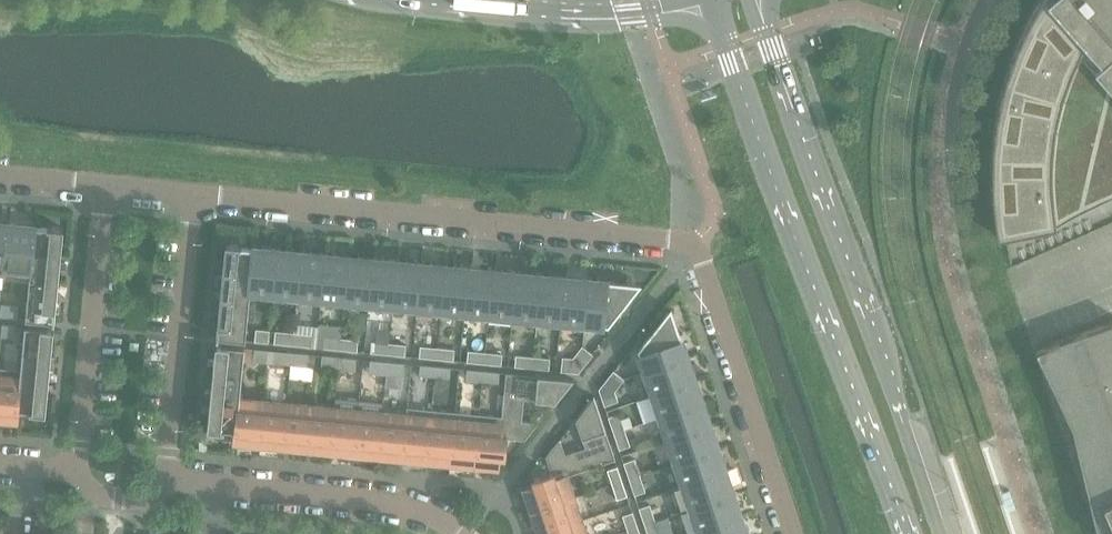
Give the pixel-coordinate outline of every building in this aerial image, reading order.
[(992,173),(993,196),(994,215),(997,234),(998,236),(1056,225),(1056,222),(1070,215),(1098,200),(1111,194),(1111,0),(1040,0),(1040,1),(1033,12),(1027,24),(1021,36),(1016,49),(1011,60),(1007,72),(1004,84),(1001,95),(998,107),(996,120),(994,133),(993,146),(992,160),(992,173)] [(9,223),(7,223),(7,224),(1,223),(1,222),(0,222),(0,275),(4,275),(9,223)] [(33,252),(36,227),(27,226),(28,225),(9,223),(4,275),(5,275),(6,267),(31,270),(33,253),(33,252)] [(62,244),(64,228),(48,227),(48,228),(36,227),(33,252),(33,253),(61,256),(61,250),(60,250),(61,244),(62,244)] [(251,274),(253,248),(241,247),(242,245),(226,244),(224,260),(225,260),(225,266),(224,266),(223,272),(251,274)] [(273,293),(277,249),(262,247),(262,249),(253,248),(251,274),(250,291),(273,293)] [(297,295),(301,251),(286,250),(286,251),(280,250),(280,249),(277,249),(273,293),(297,295)] [(321,298),(325,253),(310,252),(310,253),(304,253),(304,251),(301,251),(297,295),(321,298)] [(59,271),(61,256),(33,253),(31,270),(30,280),(58,282),(59,276),(58,276),(58,271),(59,271)] [(345,300),(349,256),(334,254),(333,255),(328,255),(328,254),(325,253),(321,298),(345,300)] [(369,302),(373,258),(357,257),(357,258),(352,257),(352,256),(349,256),(345,300),(369,302)] [(393,305),(397,260),(381,259),(381,260),(375,260),(376,258),(373,258),(369,302),(393,305)] [(417,307),(421,263),(405,261),(405,262),(399,262),(399,261),(397,260),(393,305),(417,307)] [(441,309),(445,265),(430,263),(430,265),(424,264),(424,263),(421,263),(417,307),(441,309)] [(465,312),(469,267),(454,266),(454,267),(448,266),(448,265),(445,265),(441,309),(465,312)] [(489,314),(493,270),(478,268),(477,269),(472,269),(472,268),(469,267),(465,312),(489,314)] [(513,316),(517,272),(501,270),(501,272),(496,271),(496,270),(493,270),(489,314),(513,316)] [(250,291),(251,274),(223,272),(222,287),(223,287),(222,292),(221,292),(221,298),(249,301),(250,291)] [(536,318),(541,274),(525,273),(525,274),(519,273),(520,272),(517,272),(513,316),(536,318)] [(560,321),(565,276),(549,275),(549,276),(543,276),(543,274),(541,274),(536,318),(560,321)] [(584,323),(589,279),(573,277),(573,279),(567,278),(567,277),(565,276),(560,321),(584,323)] [(641,284),(611,281),(597,280),(597,281),(591,280),(591,279),(589,279),(584,323),(608,325),(608,326),(641,284)] [(55,303),(56,297),(57,297),(58,282),(30,280),(26,319),(54,322),(56,303),(55,303)] [(245,340),(249,301),(221,298),(219,313),(220,313),(220,319),(219,319),(217,338),(245,340)] [(17,318),(18,305),(1,304),(0,316),(17,318)] [(1059,339),(1036,350),(1072,427),(1098,533),(1099,533),(1111,528),(1111,320),(1059,339)] [(685,349),(679,332),(675,333),(660,321),(655,328),(655,327),(638,349),(646,372),(688,357),(687,355),(686,355),(684,350),(685,349)] [(14,336),(15,325),(2,324),(1,335),(14,336)] [(51,342),(52,336),(53,336),(54,329),(25,326),(23,354),(51,357),(52,342),(51,342)] [(268,342),(269,330),(256,329),(255,341),(268,342)] [(292,345),(293,333),(275,331),(274,343),(292,345)] [(310,347),(311,334),(293,333),(292,345),(310,347)] [(340,349),(341,337),(324,336),(323,348),(340,349)] [(357,351),(358,339),(341,337),(340,349),(357,351)] [(388,354),(389,342),(372,340),(371,352),(388,354)] [(405,356),(406,344),(389,342),(388,354),(405,356)] [(242,375),(244,347),(216,345),(215,352),(217,352),(216,357),(215,357),(213,372),(242,375)] [(436,359),(437,346),(420,345),(419,357),(436,359)] [(453,360),(454,348),(437,346),(436,359),(453,360)] [(582,368),(593,354),(582,346),(571,359),(582,368)] [(267,362),(268,350),(255,348),(253,361),(267,362)] [(484,363),(485,351),(468,349),(467,362),(484,363)] [(290,364),(291,352),(274,350),(273,363),(290,364)] [(501,365),(502,353),(485,351),(484,363),(501,365)] [(307,366),(309,354),(291,352),(290,364),(307,366)] [(49,383),(50,368),(49,368),(49,363),(50,363),(51,357),(23,354),(21,370),(22,370),(22,381),(49,383)] [(532,368),(533,356),(516,354),(515,366),(532,368)] [(338,369),(339,357),(322,355),(321,367),(338,369)] [(549,369),(550,357),(533,356),(532,368),(549,369)] [(355,371),(356,358),(339,357),(338,369),(355,371)] [(693,378),(691,373),(693,372),(688,357),(646,372),(653,394),(695,380),(694,378),(693,378)] [(582,368),(571,359),(562,358),(561,371),(578,372),(582,368)] [(386,372),(387,361),(370,360),(369,370),(386,372)] [(403,374),(404,363),(387,361),(386,372),(403,374)] [(434,377),(435,366),(420,364),(419,375),(434,377)] [(450,378),(451,367),(435,366),(434,377),(450,378)] [(22,381),(22,370),(21,370),(0,368),(0,422),(3,423),(3,419),(19,420),(22,381)] [(482,381),(483,371),(467,369),(466,380),(482,381)] [(498,383),(499,372),(483,371),(482,381),(498,383)] [(613,393),(624,379),(614,371),(603,384),(613,393)] [(239,399),(242,375),(213,372),(213,378),(214,378),(213,384),(212,384),(211,399),(238,402),(238,399),(239,399)] [(524,439),(538,422),(521,420),(524,398),(555,401),(572,379),(506,373),(502,416),(499,455),(500,455),(505,456),(507,437),(524,439)] [(701,401),(699,395),(700,395),(695,380),(653,394),(661,417),(703,403),(702,400),(701,401)] [(46,413),(47,395),(46,395),(47,389),(48,389),(49,383),(22,381),(19,420),(20,409),(30,410),(30,411),(46,413)] [(616,401),(613,393),(603,384),(599,389),(604,405),(616,401)] [(566,475),(615,459),(594,397),(593,396),(576,418),(586,447),(565,455),(560,439),(546,456),(551,473),(534,479),(536,483),(536,484),(566,475)] [(235,430),(238,402),(211,399),(210,405),(211,405),(211,410),(210,410),(208,429),(224,430),(224,428),(234,429),(235,430)] [(259,443),(263,401),(239,399),(238,399),(238,402),(235,430),(234,429),(233,441),(259,443)] [(282,446),(287,404),(263,401),(259,443),(282,446)] [(709,424),(707,419),(708,418),(703,403),(661,417),(668,440),(711,426),(710,424),(709,424)] [(306,448),(311,406),(287,404),(282,446),(306,448)] [(330,450),(334,408),(311,406),(306,448),(330,450)] [(403,457),(408,407),(407,407),(406,415),(382,413),(378,455),(403,457)] [(427,460),(431,410),(408,407),(403,457),(427,460)] [(354,452),(358,411),(334,408),(330,450),(354,452)] [(451,462),(455,412),(431,410),(427,460),(451,462)] [(378,455),(382,413),(358,411),(354,452),(378,455)] [(474,464),(479,414),(455,412),(451,462),(474,464)] [(625,429),(620,413),(608,417),(614,433),(625,429)] [(499,455),(502,416),(479,414),(474,464),(499,467),(500,455),(499,455)] [(716,447),(715,441),(716,441),(711,426),(668,440),(676,463),(718,448),(718,446),(716,447)] [(631,445),(625,429),(614,433),(619,449),(631,445)] [(724,470),(722,464),(723,464),(718,448),(676,463),(684,485),(726,471),(725,469),(724,470)] [(641,474),(635,458),(624,462),(629,478),(641,474)] [(622,481),(617,466),(607,470),(612,484),(622,481)] [(732,492),(730,487),(731,486),(726,471),(684,485),(691,508),(734,494),(733,492),(732,492)] [(646,491),(641,474),(629,478),(634,495),(646,491)] [(573,497),(566,475),(536,484),(536,483),(525,487),(533,511),(573,497)] [(627,495),(622,481),(612,484),(617,499),(627,495)] [(739,515),(737,510),(739,509),(734,494),(691,508),(699,531),(741,517),(741,515),(739,515)] [(581,520),(573,497),(533,511),(541,533),(581,520)] [(656,520),(650,504),(639,508),(644,524),(656,520)] [(637,526),(632,512),(622,515),(627,530),(637,526)] [(745,532),(746,532),(741,517),(699,531),(700,533),(746,533),(745,532)] [(581,520),(541,533),(585,533),(581,520)] [(656,520),(644,524),(648,533),(661,533),(656,520)]
